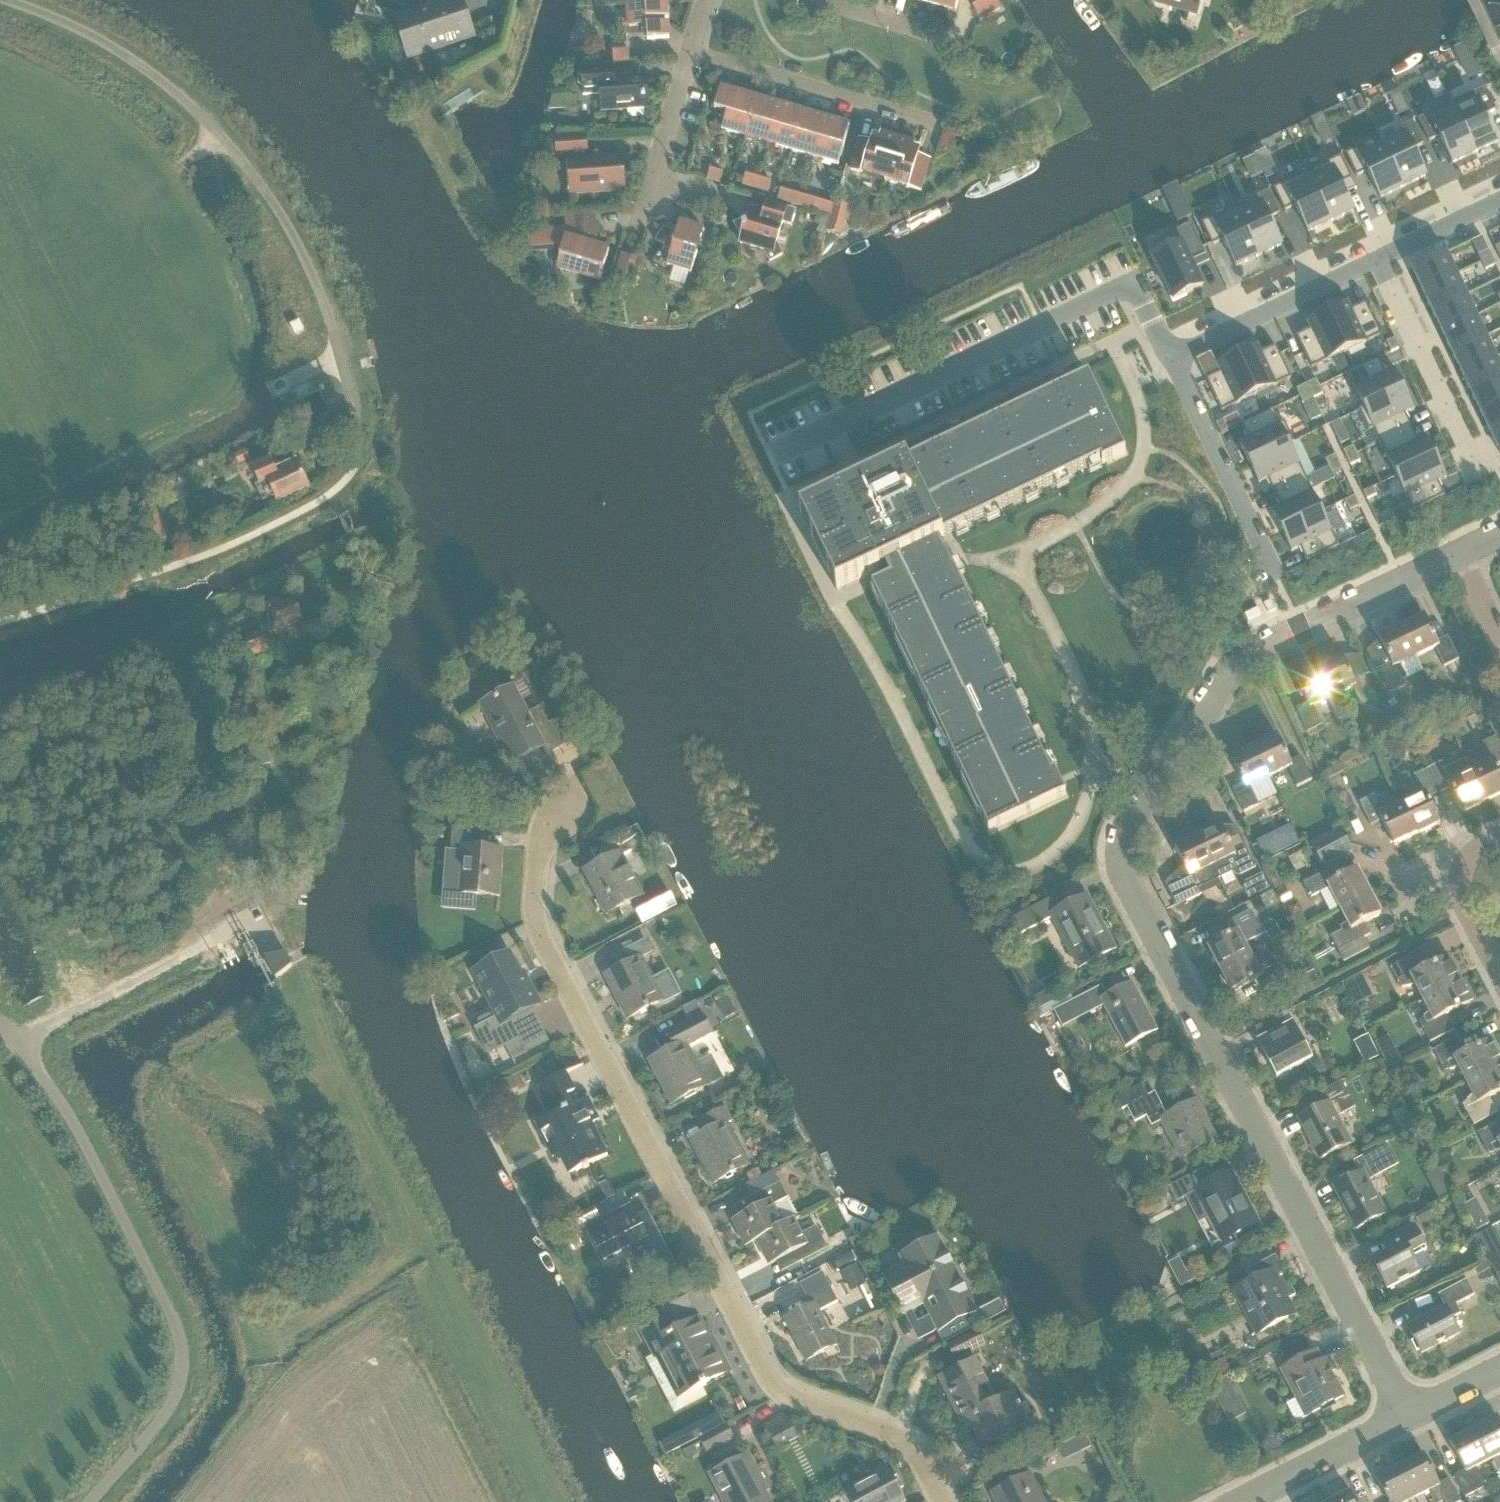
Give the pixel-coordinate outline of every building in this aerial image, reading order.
[(393,18),(408,62),(431,53),(430,51),(474,36),(462,0),(451,0),(449,0),(428,0),(428,6),(393,18)] [(667,0),(665,0),(627,3),(629,27),(646,26),(647,39),(670,37),(667,0)] [(931,3),(955,11),(958,0),(932,0),(931,3)] [(1157,1),(1197,13),(1201,0),(1157,0),(1157,1)] [(1458,48),(1455,49),(1469,79),(1479,74),(1482,73),(1463,45),(1460,47),(1458,48)] [(627,117),(646,116),(645,99),(646,99),(645,95),(645,94),(647,91),(644,89),(644,87),(647,84),(644,81),(643,78),(624,79),(621,76),(615,76),(614,66),(582,68),(584,94),(600,93),(601,109),(627,107),(627,117)] [(721,87),(714,108),(727,112),(722,129),(745,136),(757,98),(721,87)] [(1486,87),(1452,103),(1476,152),(1498,142),(1485,115),(1496,109),(1486,87)] [(745,136),(769,143),(780,104),(757,98),(745,136)] [(1452,103),(1418,119),(1429,142),(1440,136),(1453,163),(1476,152),(1452,103)] [(792,150),(803,111),(780,104),(769,143),(792,150)] [(792,150),(815,156),(826,118),(803,111),(792,150)] [(815,156),(838,163),(850,125),(826,118),(815,156)] [(1406,136),(1384,146),(1403,187),(1426,176),(1413,149),(1424,144),(1413,121),(1402,127),(1406,136)] [(1330,127),(1319,133),(1324,144),(1335,139),(1330,127)] [(946,128),(941,146),(952,149),(957,131),(946,128)] [(851,169),(886,179),(898,139),(881,134),(880,139),(873,137),(872,142),(860,138),(851,169)] [(558,153),(587,151),(586,137),(557,139),(558,153)] [(914,144),(898,139),(886,179),(920,190),(929,159),(918,155),(919,151),(913,149),(914,144)] [(1359,148),(1346,154),(1357,176),(1368,171),(1381,198),(1403,187),(1384,146),(1363,156),(1359,148)] [(1341,156),(1308,172),(1331,221),(1354,211),(1341,184),(1352,179),(1341,156)] [(623,158),(569,161),(572,192),(625,188),(623,158)] [(1274,166),(1263,171),(1267,180),(1278,175),(1274,166)] [(723,172),(711,169),(709,178),(720,181),(723,172)] [(1308,172),(1274,188),(1285,211),(1296,206),(1309,232),(1331,221),(1308,172)] [(771,182),(747,174),(744,182),(768,190),(771,182)] [(1238,211),(1237,211),(1259,256),(1282,245),(1269,218),(1280,213),(1269,190),(1257,196),(1261,205),(1240,215),(1238,211)] [(816,200),(792,193),(789,202),(813,209),(816,200)] [(771,260),(782,253),(776,243),(783,221),(791,223),(795,209),(768,202),(764,215),(749,211),(747,218),(752,219),(751,223),(750,223),(748,225),(747,223),(743,226),(743,227),(738,230),(742,236),(740,242),(765,250),(771,260)] [(1214,217),(1202,223),(1212,245),(1224,240),(1236,267),(1259,256),(1237,211),(1216,221),(1214,217)] [(566,227),(526,231),(528,251),(562,248),(560,255),(557,266),(565,269),(600,279),(609,249),(599,246),(597,225),(596,213),(565,216),(566,227)] [(678,227),(667,224),(656,241),(671,251),(667,265),(691,272),(704,229),(680,222),(678,227)] [(1178,245),(1153,257),(1174,300),(1203,286),(1191,262),(1206,255),(1191,224),(1172,233),(1178,245)] [(1489,250),(1479,255),(1482,262),(1492,257),(1489,250)] [(1447,252),(1413,269),(1423,290),(1457,274),(1447,252)] [(1492,257),(1482,262),(1486,270),(1496,265),(1492,257)] [(1457,274),(1423,290),(1433,311),(1467,295),(1457,274)] [(1467,295),(1433,311),(1443,332),(1477,315),(1467,295)] [(1348,301),(1327,311),(1347,351),(1382,335),(1366,303),(1352,310),(1348,301)] [(1311,329),(1297,336),(1312,368),(1347,351),(1327,311),(1307,321),(1311,329)] [(1477,315),(1443,332),(1453,352),(1487,336),(1477,315)] [(290,324),(295,333),(304,329),(299,320),(290,324)] [(1487,336),(1453,352),(1462,373),(1497,356),(1487,336)] [(1394,338),(1387,342),(1392,352),(1399,349),(1394,338)] [(1258,344),(1237,354),(1257,395),(1291,378),(1276,346),(1262,353),(1258,344)] [(1221,372),(1206,379),(1222,411),(1257,395),(1237,354),(1217,364),(1221,372)] [(1462,373),(1472,393),(1499,380),(1499,364),(1497,356),(1462,373)] [(1379,358),(1347,373),(1363,407),(1359,409),(1360,410),(1405,389),(1395,368),(1386,372),(1379,358)] [(851,490),(810,510),(846,587),(886,568),(891,579),(873,588),(873,590),(880,587),(888,604),(882,607),(898,641),(904,638),(921,674),(915,677),(931,710),(937,707),(954,743),(948,746),(964,779),(970,777),(987,812),(981,815),(989,833),(1067,797),(1055,773),(1052,775),(946,553),(940,542),(944,540),(943,537),(1101,461),(1103,465),(1126,453),(1089,376),(1071,385),(1074,392),(1048,404),(1045,397),(1010,414),(1013,420),(987,433),(984,426),(949,443),(952,449),(927,461),(924,455),(889,472),(892,479),(855,497),(851,490)] [(1317,379),(1307,384),(1310,391),(1321,386),(1317,379)] [(1472,393),(1482,414),(1499,405),(1499,380),(1472,393)] [(304,385),(310,396),(317,392),(311,381),(304,385)] [(1307,384),(1296,389),(1300,396),(1310,391),(1307,384)] [(1321,386),(1310,391),(1314,399),(1324,394),(1321,386)] [(1405,389),(1360,410),(1369,431),(1374,429),(1380,442),(1412,427),(1406,413),(1414,409),(1405,389)] [(1310,391),(1300,396),(1304,404),(1314,399),(1310,391)] [(328,396),(324,402),(329,410),(336,411),(339,405),(335,397),(328,396)] [(1482,414),(1492,434),(1499,431),(1499,405),(1482,414)] [(1248,438),(1240,443),(1249,463),(1294,441),(1285,421),(1280,423),(1273,409),(1241,424),(1248,438)] [(1224,420),(1217,423),(1222,434),(1229,430),(1224,420)] [(1412,427),(1380,442),(1396,476),(1437,457),(1427,436),(1419,440),(1412,427)] [(1492,434),(1499,451),(1499,431),(1492,434)] [(1294,441),(1249,463),(1259,484),(1268,479),(1274,493),(1306,477),(1291,444),(1295,442),(1294,441)] [(1354,446),(1344,450),(1347,458),(1358,453),(1354,446)] [(1358,453),(1347,458),(1351,465),(1361,460),(1358,453)] [(1336,454),(1325,459),(1329,467),(1339,462),(1336,454)] [(311,486),(297,457),(276,467),(271,457),(251,467),(260,485),(268,481),(278,502),(311,486)] [(1437,457),(1396,476),(1413,511),(1445,496),(1438,481),(1447,477),(1437,457)] [(1339,462),(1329,467),(1333,474),(1343,469),(1339,462)] [(1281,506),(1272,510),(1282,531),(1323,511),(1306,477),(1274,493),(1281,506)] [(1374,487),(1363,492),(1367,499),(1377,494),(1374,487)] [(1356,495),(1348,499),(1353,509),(1360,506),(1356,495)] [(1323,511),(1282,531),(1292,551),(1300,547),(1307,562),(1339,546),(1323,511)] [(302,619),(294,599),(278,605),(276,601),(264,606),(274,631),(302,619)] [(1402,626),(1417,657),(1436,648),(1446,667),(1460,660),(1449,636),(1438,641),(1425,615),(1402,626)] [(1409,678),(1403,664),(1417,657),(1402,626),(1379,638),(1391,663),(1379,669),(1391,694),(1407,686),(1404,680),(1409,678)] [(239,641),(245,656),(268,648),(263,632),(239,641)] [(1319,666),(1333,695),(1352,686),(1361,706),(1375,699),(1364,675),(1354,680),(1342,655),(1319,666)] [(1323,724),(1313,705),(1333,695),(1319,666),(1296,677),(1308,702),(1297,708),(1308,731),(1323,724)] [(514,689),(482,706),(510,761),(542,745),(547,754),(561,747),(541,707),(527,714),(514,689)] [(1278,736),(1255,747),(1269,776),(1288,767),(1297,786),(1311,779),(1300,756),(1290,760),(1278,736)] [(1499,794),(1499,771),(1497,764),(1499,763),(1499,743),(1497,736),(1482,743),(1491,762),(1471,771),(1486,801),(1499,794)] [(1255,747),(1232,758),(1244,783),(1233,788),(1244,812),(1259,805),(1278,795),(1269,776),(1255,747)] [(1450,787),(1462,812),(1486,801),(1471,771),(1466,760),(1447,769),(1444,762),(1428,769),(1439,792),(1450,787)] [(1428,798),(1439,792),(1428,769),(1414,776),(1422,794),(1403,804),(1417,834),(1440,823),(1428,798)] [(1377,802),(1374,795),(1360,802),(1371,825),(1382,820),(1394,845),(1417,834),(1403,804),(1387,811),(1382,800),(1377,802)] [(1221,824),(1198,836),(1212,865),(1218,877),(1230,872),(1238,876),(1241,875),(1256,867),(1245,844),(1234,850),(1221,824)] [(647,843),(638,825),(591,849),(598,863),(585,870),(607,913),(643,894),(623,855),(647,843)] [(447,851),(446,875),(462,876),(460,893),(499,896),(502,849),(481,848),(483,829),(452,826),(450,852),(447,851)] [(1323,863),(1352,849),(1341,827),(1312,841),(1323,863)] [(1291,828),(1280,834),(1288,850),(1299,845),(1291,828)] [(1178,881),(1165,887),(1174,905),(1186,899),(1187,901),(1202,893),(1200,888),(1219,879),(1218,877),(1212,865),(1198,836),(1183,843),(1175,847),(1187,872),(1176,877),(1178,881)] [(1327,870),(1304,882),(1312,897),(1330,887),(1340,906),(1369,891),(1357,868),(1333,881),(1327,870)] [(1263,873),(1246,881),(1244,887),(1249,898),(1270,888),(1263,873)] [(1341,929),(1332,934),(1347,963),(1369,951),(1362,938),(1371,933),(1365,922),(1381,914),(1369,891),(1340,906),(1349,922),(1340,926),(1341,929)] [(1079,965),(1114,947),(1088,897),(1063,910),(1056,897),(1011,920),(1019,935),(1054,917),(1079,965)] [(1209,946),(1220,969),(1249,954),(1243,942),(1262,933),(1249,910),(1227,922),(1233,934),(1209,946)] [(641,957),(606,975),(628,1018),(662,1000),(664,1003),(678,995),(668,975),(654,982),(642,957),(652,952),(646,940),(635,945),(641,957)] [(1249,954),(1220,969),(1232,992),(1256,979),(1262,990),(1286,978),(1278,962),(1271,965),(1262,947),(1249,954)] [(287,953),(266,957),(277,981),(293,965),(287,953)] [(509,953),(474,972),(497,1016),(476,1027),(489,1053),(505,1046),(512,1060),(527,1053),(516,1033),(538,1022),(532,1009),(540,1004),(529,983),(526,985),(509,953)] [(1460,979),(1448,957),(1422,970),(1415,956),(1391,968),(1402,988),(1417,986),(1423,998),(1460,979)] [(1356,978),(1345,983),(1356,1005),(1371,998),(1364,984),(1360,986),(1356,978)] [(1423,998),(1430,1011),(1420,1022),(1430,1042),(1454,1030),(1446,1014),(1471,1001),(1460,979),(1423,998)] [(1066,995),(1036,1011),(1039,1018),(1054,1010),(1062,1026),(1104,1004),(1126,1047),(1158,1030),(1133,982),(1108,995),(1102,985),(1069,1002),(1066,995)] [(726,993),(715,999),(720,1008),(731,1002),(726,993)] [(683,1007),(690,1021),(656,1039),(664,1053),(650,1061),(672,1103),(707,1084),(721,1077),(711,1058),(697,1065),(687,1045),(712,1032),(695,1001),(683,1007)] [(1293,1021),(1257,1040),(1277,1077),(1304,1062),(1312,1058),(1293,1021)] [(1460,1067),(1467,1081),(1499,1063),(1499,1056),(1491,1039),(1466,1053),(1458,1038),(1435,1050),(1445,1069),(1460,1067)] [(1397,1053),(1385,1059),(1390,1068),(1401,1062),(1397,1053)] [(1312,1058),(1304,1062),(1310,1074),(1319,1070),(1312,1058)] [(1406,1063),(1390,1070),(1396,1082),(1411,1075),(1406,1063)] [(1467,1081),(1473,1092),(1463,1103),(1473,1123),(1497,1110),(1490,1097),(1499,1092),(1499,1063),(1467,1081)] [(560,1138),(564,1144),(577,1170),(583,1167),(584,1170),(591,1166),(590,1164),(608,1155),(587,1114),(595,1110),(588,1097),(573,1105),(567,1095),(572,1092),(563,1073),(539,1086),(554,1114),(536,1123),(547,1145),(560,1138)] [(512,1076),(498,1084),(504,1095),(518,1088),(512,1076)] [(1327,1105),(1299,1119),(1320,1159),(1351,1142),(1338,1117),(1355,1108),(1342,1081),(1321,1093),(1327,1105)] [(1132,1091),(1116,1099),(1122,1110),(1128,1107),(1135,1121),(1146,1115),(1152,1126),(1161,1121),(1169,1136),(1179,1156),(1180,1157),(1194,1149),(1215,1139),(1195,1102),(1167,1117),(1162,1107),(1162,1106),(1155,1092),(1138,1101),(1132,1091)] [(710,1131),(691,1140),(714,1183),(749,1164),(727,1123),(733,1119),(728,1109),(705,1121),(710,1131)] [(1478,1133),(1489,1152),(1499,1151),(1499,1121),(1478,1133)] [(1386,1145),(1366,1155),(1372,1166),(1334,1186),(1357,1229),(1387,1213),(1369,1180),(1396,1165),(1386,1145)] [(1438,1151),(1438,1159),(1450,1159),(1450,1151),(1438,1151)] [(746,1245),(757,1240),(756,1240),(795,1219),(798,1218),(773,1169),(761,1176),(750,1181),(744,1184),(756,1208),(733,1220),(746,1245)] [(757,1169),(747,1174),(750,1181),(761,1176),(757,1169)] [(1223,1240),(1258,1222),(1232,1172),(1208,1184),(1202,1174),(1176,1188),(1184,1202),(1199,1194),(1223,1240)] [(1448,1184),(1434,1191),(1438,1199),(1452,1192),(1448,1184)] [(642,1224),(632,1204),(588,1227),(605,1260),(631,1246),(647,1278),(674,1264),(651,1220),(642,1224)] [(594,1207),(580,1214),(585,1225),(600,1217),(594,1207)] [(756,1240),(757,1240),(769,1265),(794,1252),(799,1263),(828,1249),(816,1226),(803,1233),(795,1219),(756,1240)] [(1389,1253),(1374,1261),(1388,1288),(1420,1272),(1412,1258),(1427,1250),(1414,1225),(1383,1241),(1389,1253)] [(1478,1237),(1487,1254),(1499,1248),(1499,1240),(1494,1228),(1478,1237)] [(1239,1242),(1229,1247),(1233,1256),(1244,1251),(1239,1242)] [(906,1265),(889,1274),(908,1311),(925,1302),(946,1343),(1007,1312),(1001,1299),(976,1312),(942,1247),(925,1256),(920,1247),(902,1257),(906,1265)] [(853,1253),(828,1266),(832,1273),(857,1260),(853,1253)] [(1275,1255),(1247,1270),(1253,1282),(1240,1289),(1262,1331),(1295,1313),(1287,1299),(1296,1294),(1275,1255)] [(858,1264),(842,1272),(851,1290),(867,1282),(858,1264)] [(785,1320),(806,1360),(836,1344),(819,1311),(838,1301),(822,1272),(800,1284),(812,1306),(785,1320)] [(1187,1272),(1176,1278),(1180,1287),(1191,1281),(1187,1272)] [(1467,1278),(1439,1293),(1447,1308),(1409,1328),(1422,1353),(1458,1334),(1452,1323),(1464,1316),(1458,1304),(1475,1295),(1467,1278)] [(718,1350),(716,1351),(699,1318),(673,1332),(666,1318),(642,1330),(656,1357),(667,1351),(679,1375),(673,1378),(682,1396),(729,1371),(718,1350)] [(979,1332),(948,1348),(956,1362),(986,1346),(979,1332)] [(1335,1369),(1330,1358),(1323,1362),(1317,1351),(1282,1369),(1306,1416),(1344,1396),(1331,1371),(1335,1369)] [(941,1377),(963,1422),(967,1420),(982,1449),(1028,1425),(1012,1394),(995,1403),(974,1361),(941,1377)] [(1228,1372),(1214,1380),(1233,1416),(1248,1409),(1228,1372)] [(720,1413),(660,1444),(666,1456),(699,1439),(726,1425),(720,1413)] [(768,1428),(776,1443),(797,1432),(789,1417),(768,1428)] [(1474,1429),(1490,1460),(1499,1455),(1499,1423),(1497,1417),(1474,1429)] [(699,1439),(706,1452),(733,1438),(726,1425),(699,1439)] [(1485,1486),(1475,1467),(1490,1460),(1474,1429),(1451,1441),(1466,1470),(1454,1475),(1465,1496),(1485,1486)] [(1087,1435),(1071,1443),(1077,1455),(1093,1447),(1087,1435)] [(694,1445),(683,1451),(687,1459),(698,1453),(694,1445)] [(1444,1501),(1460,1501),(1461,1501),(1450,1478),(1438,1484),(1424,1455),(1401,1466),(1416,1497),(1429,1491),(1435,1501),(1441,1501),(1443,1501),(1444,1501)] [(712,1476),(725,1501),(770,1501),(760,1484),(764,1482),(750,1456),(712,1476)] [(1416,1497),(1401,1466),(1377,1478),(1390,1501),(1406,1501),(1416,1497)] [(904,1498),(889,1469),(847,1491),(853,1501),(897,1501),(904,1498)] [(1032,1473),(991,1493),(996,1501),(1046,1501),(1032,1473)] [(1350,1492),(1331,1501),(1356,1501),(1350,1492)]
